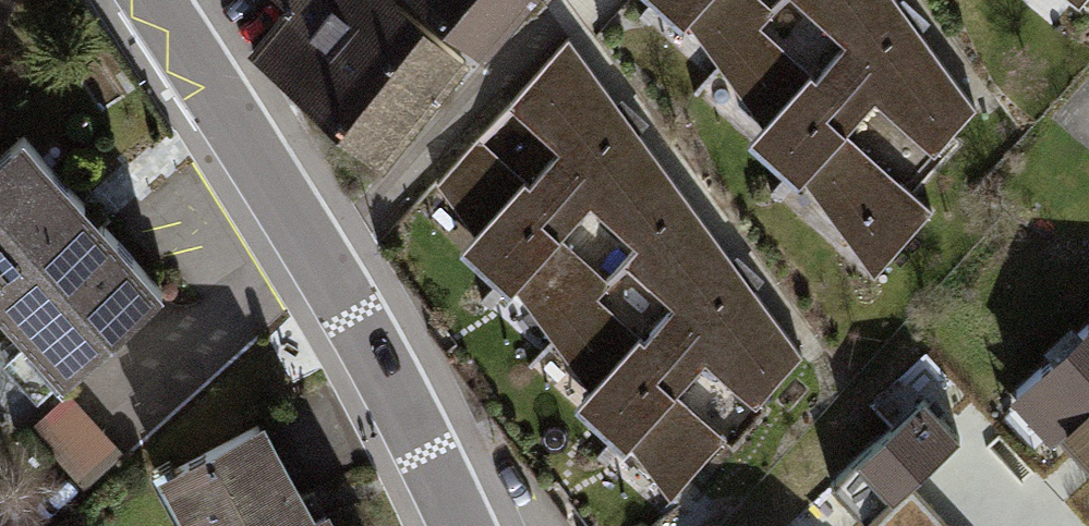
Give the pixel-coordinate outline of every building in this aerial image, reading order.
[(23,0),(0,0),(0,36),(23,0)] [(251,59),(378,176),(467,68),(389,0),(269,0),(286,16),(251,59)] [(486,70),(545,0),(405,0),(486,70)] [(891,0),(640,0),(683,39),(692,29),(769,131),(752,149),(800,192),(806,184),(873,286),(930,216),(910,197),(975,116),(891,0)] [(1087,15),(1088,13),(1088,0),(1067,0),(1087,15)] [(799,359),(569,43),(437,188),(476,243),(462,262),(508,300),(514,292),(589,396),(576,415),(625,455),(629,449),(669,502),(799,359)] [(28,144),(0,169),(0,311),(75,394),(172,305),(28,144)] [(1012,382),(1088,467),(1088,314),(1012,382)] [(865,522),(964,429),(916,378),(817,471),(865,522)] [(168,481),(193,525),(346,525),(339,515),(326,522),(276,426),(168,481)]
